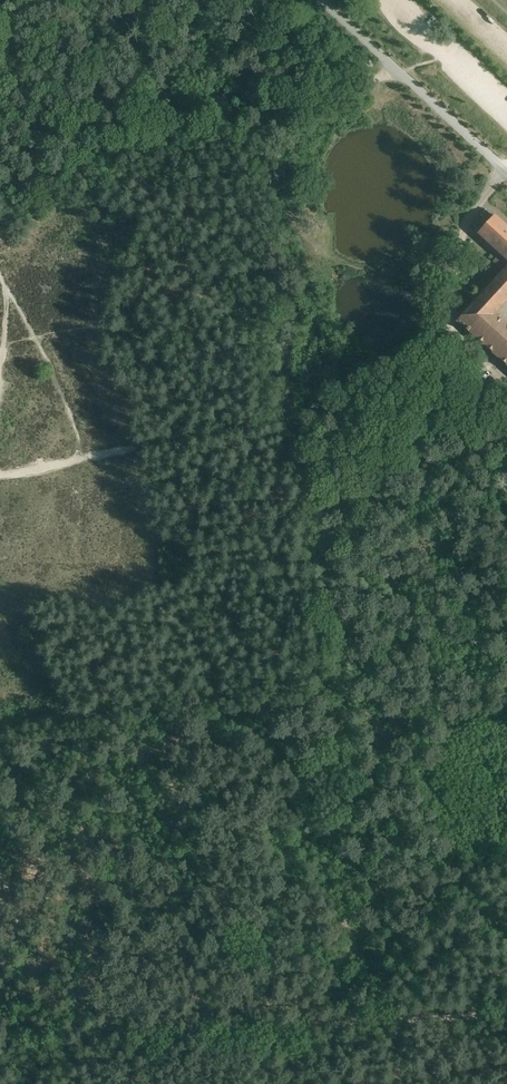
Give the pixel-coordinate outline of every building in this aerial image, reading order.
[(480,233),(506,258),(506,226),(496,216),(495,216),(487,209),(481,215),(483,217),(475,227),(481,232),(480,233)] [(506,300),(506,268),(505,266),(456,320),(467,330),(469,328),(506,363),(506,323),(496,312),(506,300)]
